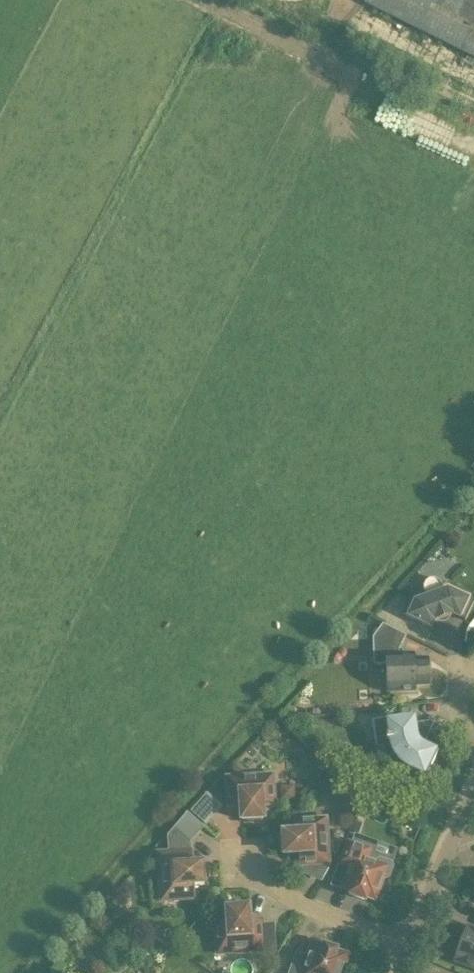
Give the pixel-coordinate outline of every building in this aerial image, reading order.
[(365,4),(473,58),(473,0),(367,0),(365,4)] [(442,585),(439,582),(435,580),(429,580),(426,583),(424,587),(424,592),(411,597),(402,614),(432,628),(434,622),(453,615),(465,621),(473,602),(473,595),(448,583),(442,585)] [(374,665),(387,664),(388,692),(415,691),(414,686),(428,685),(427,659),(413,659),(413,654),(399,654),(399,650),(406,636),(383,624),(372,637),(374,665)] [(376,747),(390,745),(393,752),(396,758),(400,762),(406,767),(395,789),(411,797),(421,775),(426,778),(438,753),(423,746),(433,726),(433,724),(431,722),(430,722),(413,724),(412,721),(408,722),(408,719),(397,721),(397,717),(372,720),(376,747)] [(227,777),(228,802),(240,801),(242,820),(263,819),(262,805),(274,804),(272,775),(227,777)] [(282,800),(294,799),(293,787),(281,788),(282,800)] [(204,823),(221,804),(206,791),(189,810),(204,823)] [(329,864),(326,818),(297,820),(297,832),(283,833),(284,855),(304,853),(305,872),(320,879),(329,864)] [(174,829),(168,836),(169,852),(158,853),(161,901),(167,901),(194,899),(193,886),(204,885),(204,881),(203,868),(202,863),(197,864),(192,864),(191,851),(190,851),(189,843),(179,833),(174,829)] [(339,864),(349,868),(341,888),(350,891),(349,895),(366,901),(367,897),(375,900),(384,877),(386,878),(388,877),(392,866),(391,863),(380,860),(378,861),(377,863),(367,859),(371,849),(347,841),(339,864)] [(227,923),(216,924),(218,953),(275,950),(274,925),(250,927),(248,908),(227,909),(227,923)] [(467,928),(464,934),(461,933),(454,952),(457,954),(455,960),(473,967),(473,931),(467,928)] [(323,947),(312,943),(305,964),(294,960),(289,972),(342,972),(348,955),(337,951),(338,949),(324,944),(323,947)]
